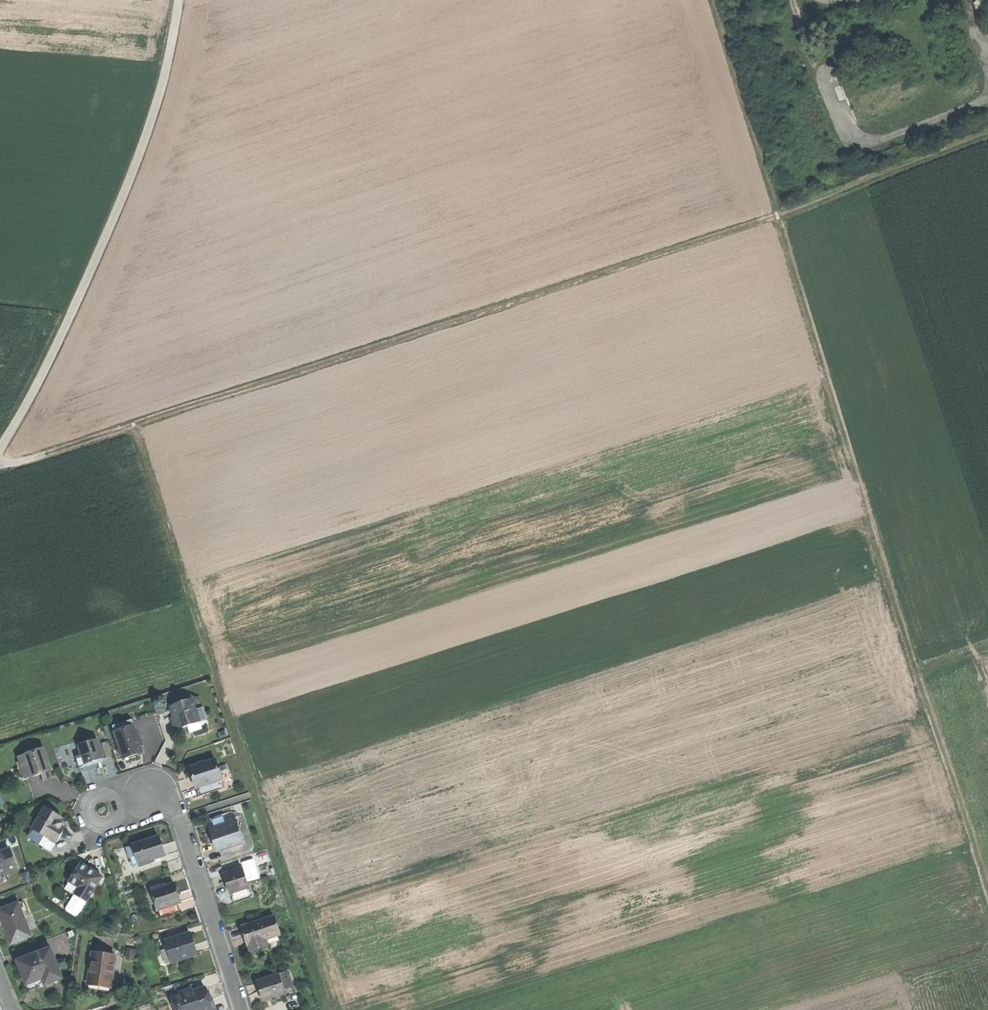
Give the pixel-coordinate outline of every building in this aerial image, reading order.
[(978,10),(987,8),(987,0),(976,0),(978,10)] [(195,701),(173,707),(176,718),(172,719),(175,731),(185,728),(189,726),(202,723),(198,711),(195,701)] [(205,709),(198,711),(202,723),(209,720),(205,709)] [(114,732),(116,735),(135,730),(133,721),(117,725),(118,731),(114,732)] [(135,730),(116,735),(123,759),(132,756),(143,753),(140,744),(138,740),(135,730)] [(97,740),(80,746),(85,764),(93,761),(103,758),(97,740)] [(109,742),(102,744),(107,758),(113,756),(109,742)] [(44,749),(26,755),(32,777),(42,773),(41,771),(50,768),(44,749)] [(26,755),(19,757),(26,779),(32,777),(26,755)] [(219,762),(192,770),(196,785),(201,798),(224,791),(222,784),(225,783),(219,762)] [(62,819),(45,809),(32,829),(55,843),(64,830),(61,828),(62,825),(60,823),(62,819)] [(226,817),(213,821),(216,831),(229,827),(227,821),(226,817)] [(236,818),(227,821),(229,827),(216,831),(219,842),(217,843),(220,853),(245,845),(236,818)] [(55,843),(32,829),(28,836),(51,851),(55,843)] [(145,842),(134,846),(135,849),(139,865),(141,867),(155,864),(154,861),(166,857),(159,838),(145,842)] [(0,851),(0,874),(17,868),(9,848),(0,851)] [(135,849),(128,851),(133,867),(139,865),(135,849)] [(91,871),(80,864),(69,883),(79,888),(74,896),(86,903),(101,878),(91,871)] [(236,873),(226,877),(229,889),(231,896),(233,895),(251,890),(245,870),(239,872),(236,873)] [(158,891),(153,893),(159,912),(177,906),(182,905),(179,896),(175,886),(163,889),(158,891)] [(251,890),(233,895),(236,906),(254,900),(251,890)] [(86,903),(74,896),(65,908),(66,911),(75,916),(78,916),(86,903)] [(0,910),(0,913),(7,931),(12,943),(31,935),(18,903),(0,910)] [(159,912),(156,913),(157,916),(160,915),(161,918),(179,913),(177,906),(159,912)] [(275,918),(245,929),(247,937),(250,946),(252,945),(255,952),(271,946),(269,939),(281,935),(275,918)] [(190,935),(165,943),(172,964),(184,959),(196,955),(193,944),(190,935)] [(50,948),(18,960),(25,978),(29,990),(61,977),(50,948)] [(115,957),(93,954),(88,982),(89,983),(110,986),(111,986),(115,957)] [(290,974),(279,977),(284,991),(294,988),(290,974)] [(278,976),(258,983),(262,994),(265,1002),(285,995),(284,991),(279,977),(278,976)] [(110,986),(89,983),(88,993),(99,995),(109,996),(110,986)] [(173,1001),(176,1009),(213,1009),(211,1004),(206,990),(173,1001)]
